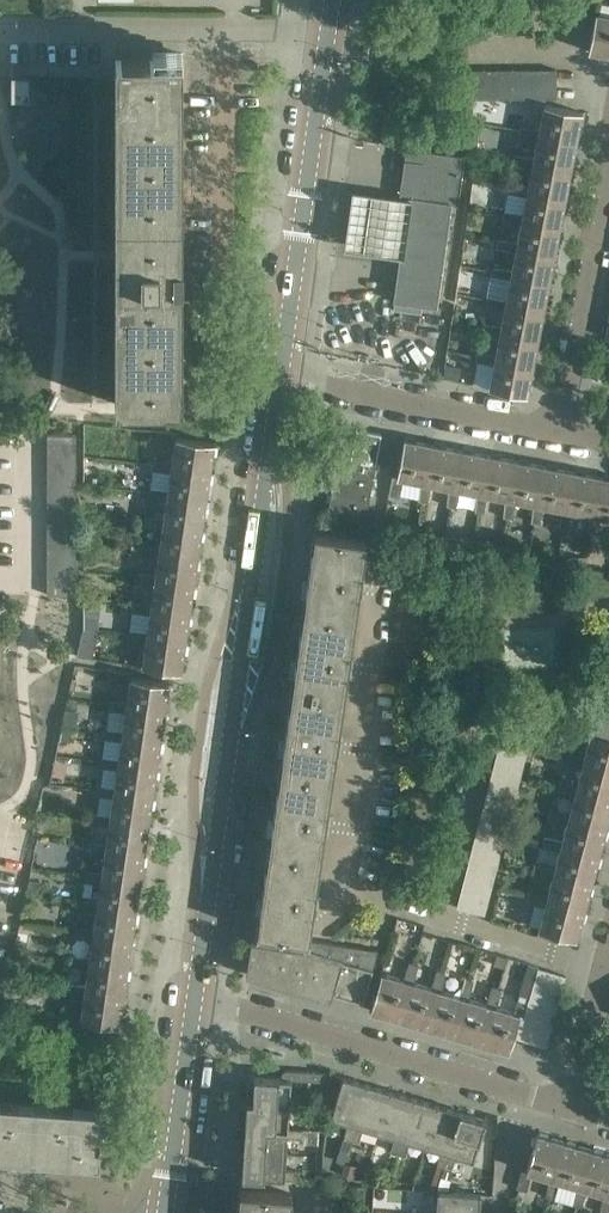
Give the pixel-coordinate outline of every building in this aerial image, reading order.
[(595,13),(588,50),(608,54),(608,15),(595,13)] [(117,58),(117,60),(122,60),(121,401),(115,401),(115,403),(181,403),(182,260),(182,58),(117,58)] [(484,69),(469,69),(468,70),(468,98),(484,98),(484,69)] [(498,69),(484,69),(484,98),(498,98),(498,69)] [(512,69),(498,69),(498,98),(513,98),(512,69)] [(527,69),(512,69),(513,98),(526,98),(527,98),(527,69)] [(541,69),(527,69),(527,98),(541,97),(541,69)] [(541,97),(546,97),(556,97),(556,69),(541,69),(541,97)] [(30,76),(12,76),(12,100),(30,100),(30,76)] [(546,97),(541,97),(527,98),(526,98),(524,107),(542,111),(539,128),(538,133),(577,140),(582,111),(545,104),(546,97)] [(537,139),(534,156),(533,161),(571,169),(577,140),(538,133),(539,128),(520,126),(519,135),(537,139)] [(512,144),(492,140),(490,150),(510,154),(512,144)] [(437,306),(452,202),(459,203),(466,156),(450,154),(401,146),(401,148),(407,149),(401,190),(402,190),(404,198),(409,199),(400,257),(394,300),(437,306)] [(532,167),(529,184),(528,188),(566,197),(571,169),(533,161),(534,156),(515,154),(513,163),(532,167)] [(508,191),(515,192),(526,195),(523,212),(522,217),(561,224),(566,197),(528,188),(529,184),(510,182),(508,191)] [(409,199),(404,198),(349,190),(341,248),(400,257),(409,199)] [(521,223),(517,240),(516,245),(555,253),(561,224),(522,217),(523,212),(504,210),(502,219),(521,223)] [(516,251),(512,268),(511,274),(550,281),(555,253),(516,245),(517,240),(499,238),(497,247),(516,251)] [(512,268),(493,267),(491,276),(510,279),(507,297),(506,302),(544,309),(550,281),(511,274),(512,268)] [(507,297),(488,295),(486,304),(505,308),(502,325),(501,329),(539,337),(544,309),(506,302),(507,297)] [(499,335),(496,353),(495,358),(534,365),(539,337),(501,329),(502,325),(482,323),(481,332),(499,335)] [(493,364),(489,387),(528,394),(534,365),(495,358),(496,353),(477,351),(475,360),(493,364)] [(457,380),(459,368),(447,365),(444,377),(457,380)] [(367,510),(382,433),(358,428),(344,426),(338,455),(329,504),(328,506),(366,513),(366,511),(367,510)] [(109,437),(108,429),(96,429),(96,437),(109,437)] [(158,430),(156,440),(168,442),(167,449),(174,450),(172,461),(172,465),(210,471),(214,443),(176,437),(176,432),(158,430)] [(48,434),(48,450),(77,450),(77,434),(48,434)] [(388,493),(398,495),(402,477),(420,481),(426,482),(433,443),(404,438),(396,476),(392,475),(388,493)] [(426,482),(420,481),(418,499),(427,501),(431,483),(448,486),(453,487),(461,448),(433,443),(426,482)] [(453,487),(448,486),(446,505),(455,506),(459,488),(477,492),(481,492),(489,454),(461,448),(453,487)] [(48,450),(48,465),(77,464),(77,450),(48,450)] [(481,492),(477,492),(475,510),(483,512),(487,493),(505,497),(510,498),(517,459),(489,454),(481,492)] [(510,498),(505,497),(503,515),(512,517),(515,499),(533,502),(538,503),(546,465),(517,459),(510,498)] [(171,471),(168,489),(168,493),(206,499),(210,471),(172,465),(172,461),(153,460),(152,468),(171,471)] [(48,465),(47,479),(77,479),(77,464),(48,465)] [(538,503),(533,502),(531,521),(539,522),(543,504),(561,507),(566,509),(573,470),(546,465),(538,503)] [(566,509),(561,507),(559,526),(568,528),(572,510),(589,513),(595,514),(602,475),(573,470),(566,509)] [(589,513),(587,532),(596,533),(600,515),(608,517),(608,477),(602,475),(595,514),(589,513)] [(47,479),(47,493),(77,493),(77,479),(47,479)] [(168,493),(168,489),(149,488),(148,497),(167,500),(164,519),(163,523),(202,528),(206,499),(168,493)] [(47,493),(47,508),(77,507),(77,493),(47,493)] [(47,508),(47,522),(77,522),(77,507),(47,508)] [(163,523),(164,519),(145,517),(144,525),(163,528),(160,546),(159,550),(198,556),(202,528),(163,523)] [(47,522),(47,536),(77,536),(77,522),(47,522)] [(314,531),(303,611),(355,619),(366,539),(314,531)] [(47,536),(47,551),(77,550),(77,536),(47,536)] [(159,556),(156,574),(155,579),(194,585),(198,556),(159,550),(160,546),(141,545),(140,553),(159,556)] [(47,551),(47,565),(77,565),(77,550),(47,551)] [(47,565),(47,579),(77,579),(77,565),(47,565)] [(154,585),(152,602),(151,607),(189,612),(194,585),(155,579),(156,574),(137,573),(136,582),(154,585)] [(47,579),(47,593),(47,594),(77,593),(77,579),(47,579)] [(87,598),(80,654),(95,655),(102,600),(87,598)] [(150,613),(148,631),(147,635),(185,641),(189,612),(151,607),(152,602),(133,601),(132,610),(150,613)] [(355,619),(303,611),(291,691),(343,699),(355,619)] [(146,642),(143,665),(181,670),(185,641),(147,635),(148,631),(128,630),(128,639),(146,642)] [(113,670),(113,672),(111,681),(129,683),(126,701),(126,705),(165,710),(169,682),(130,676),(131,672),(113,670)] [(343,699),(291,691),(280,771),(332,779),(343,699)] [(125,711),(123,730),(122,733),(161,739),(165,710),(126,705),(126,701),(109,699),(107,708),(125,711)] [(77,711),(65,709),(61,727),(75,729),(77,711)] [(507,710),(503,725),(531,733),(535,717),(507,710)] [(592,729),(591,733),(608,738),(608,717),(596,714),(592,729)] [(592,729),(574,724),(571,734),(588,739),(584,756),(583,761),(608,768),(608,738),(591,733),(592,729)] [(503,725),(500,739),(528,747),(531,733),(503,725)] [(121,740),(118,758),(118,762),(157,767),(161,739),(122,733),(123,730),(104,729),(103,737),(121,740)] [(500,739),(496,753),(524,760),(528,747),(500,739)] [(496,753),(493,767),(520,774),(524,760),(496,753)] [(584,756),(566,753),(563,762),(581,767),(576,784),(575,789),(608,798),(608,768),(583,761),(584,756)] [(117,769),(114,786),(114,790),(152,796),(157,767),(118,762),(118,758),(100,757),(99,766),(117,769)] [(493,767),(489,781),(517,788),(520,774),(493,767)] [(332,779),(280,771),(269,851),(320,859),(332,779)] [(489,781),(486,794),(513,802),(517,788),(489,781)] [(558,781),(556,789),(573,794),(569,811),(568,816),(605,827),(608,813),(608,798),(575,789),(576,784),(558,781)] [(113,797),(110,815),(110,818),(148,824),(152,796),(114,790),(114,786),(96,785),(95,794),(113,797)] [(513,802),(486,794),(482,808),(510,816),(513,802)] [(506,829),(510,816),(482,808),(478,823),(506,829)] [(605,827),(568,816),(569,811),(551,808),(549,817),(566,822),(562,839),(560,844),(598,854),(605,827)] [(110,815),(92,813),(91,822),(109,825),(106,843),(106,847),(144,852),(148,824),(110,818),(110,815)] [(478,823),(475,837),(502,843),(506,829),(478,823)] [(560,844),(562,839),(543,836),(541,845),(559,850),(554,867),(553,871),(591,881),(598,854),(560,844)] [(475,837),(471,850),(499,857),(502,843),(475,837)] [(106,843),(88,842),(86,851),(105,854),(102,872),(102,876),(140,882),(144,852),(106,847),(106,843)] [(471,850),(468,864),(495,871),(499,857),(471,850)] [(320,859),(269,851),(257,931),(309,938),(320,859)] [(468,864),(464,877),(492,885),(495,871),(468,864)] [(551,877),(546,895),(546,899),(583,909),(591,881),(553,871),(554,867),(536,864),(534,872),(551,877)] [(102,872),(83,870),(83,879),(101,883),(98,900),(98,905),(136,910),(140,882),(102,876),(102,872)] [(464,877),(460,892),(488,899),(492,885),(464,877)] [(39,881),(30,880),(28,892),(37,893),(39,881)] [(488,899),(460,892),(457,906),(484,914),(488,899)] [(546,899),(546,895),(529,892),(526,900),(544,904),(538,928),(575,938),(583,909),(546,899)] [(98,900),(79,899),(78,908),(96,910),(94,928),(94,932),(132,938),(136,910),(98,905),(98,900)] [(94,928),(75,926),(74,936),(93,938),(90,956),(90,961),(128,967),(132,938),(94,932),(94,928)] [(257,931),(256,940),(252,939),(247,973),(331,999),(333,992),(363,1001),(378,950),(257,931)] [(15,941),(13,951),(25,953),(27,943),(15,941)] [(503,967),(506,957),(497,954),(494,964),(503,967)] [(90,956),(71,955),(70,964),(88,967),(86,984),(86,989),(123,995),(128,967),(90,961),(90,956)] [(370,1009),(398,1018),(410,980),(414,982),(418,964),(409,961),(404,979),(382,972),(370,1009)] [(539,967),(535,981),(562,989),(566,975),(539,967)] [(410,980),(398,1018),(426,1026),(437,989),(442,990),(446,972),(437,969),(432,987),(414,982),(410,980)] [(437,989),(426,1026),(454,1034),(464,997),(469,998),(473,980),(465,977),(459,995),(442,990),(437,989)] [(524,978),(520,994),(529,996),(533,981),(524,978)] [(535,981),(530,996),(558,1004),(562,989),(535,981)] [(86,989),(86,984),(67,984),(66,992),(84,995),(81,1018),(119,1024),(123,995),(86,989)] [(464,997),(454,1034),(481,1042),(492,1005),(497,1006),(501,988),(492,986),(487,1003),(469,998),(464,997)] [(492,1005),(481,1042),(509,1051),(514,1037),(518,1022),(520,1013),(524,1015),(526,1009),(530,997),(529,996),(520,994),(518,994),(514,1011),(497,1006),(492,1005)] [(530,997),(526,1009),(554,1017),(558,1004),(530,996),(530,997)] [(520,1013),(518,1022),(549,1032),(554,1017),(526,1009),(524,1015),(520,1013)] [(518,1022),(514,1037),(545,1045),(549,1032),(518,1022)] [(283,1071),(282,1073),(282,1077),(291,1078),(305,1079),(306,1070),(287,1069),(284,1070),(283,1071)] [(306,1070),(305,1079),(325,1080),(325,1072),(306,1070)] [(342,1076),(331,1116),(348,1121),(344,1136),(342,1135),(339,1145),(347,1148),(350,1138),(366,1082),(343,1075),(342,1076)] [(247,1099),(245,1125),(288,1128),(291,1078),(282,1077),(279,1077),(254,1076),(254,1080),(248,1079),(247,1099)] [(366,1082),(350,1138),(358,1140),(363,1126),(378,1130),(390,1089),(366,1082)] [(390,1089),(378,1130),(395,1135),(390,1150),(398,1152),(414,1096),(390,1089)] [(414,1096),(398,1152),(405,1154),(410,1140),(426,1145),(438,1104),(414,1096)] [(17,1156),(21,1102),(0,1100),(0,1154),(17,1156)] [(21,1102),(17,1156),(51,1158),(50,1161),(66,1162),(66,1159),(98,1162),(100,1145),(102,1145),(102,1135),(101,1134),(103,1108),(21,1102)] [(461,1111),(438,1104),(426,1145),(441,1149),(437,1164),(445,1166),(461,1111)] [(485,1118),(461,1111),(445,1166),(452,1168),(456,1154),(474,1159),(485,1118)] [(245,1125),(243,1149),(286,1152),(288,1135),(302,1136),(302,1129),(288,1128),(245,1125)] [(302,1136),(302,1141),(318,1142),(318,1129),(302,1128),(302,1129),(302,1136)] [(522,1168),(517,1186),(527,1189),(532,1171),(550,1177),(554,1179),(565,1140),(537,1132),(526,1169),(522,1168)] [(554,1179),(550,1177),(546,1195),(554,1198),(560,1180),(577,1185),(582,1187),(593,1149),(565,1140),(554,1179)] [(343,1160),(347,1148),(339,1145),(335,1158),(343,1160)] [(243,1149),(242,1176),(264,1177),(264,1176),(285,1178),(299,1179),(300,1170),(285,1169),(286,1152),(243,1149)] [(577,1185),(573,1203),(582,1205),(587,1188),(605,1193),(608,1195),(608,1194),(608,1153),(593,1149),(582,1187),(577,1185)] [(353,1176),(356,1166),(346,1162),(342,1173),(353,1176)] [(240,1188),(239,1212),(291,1212),(292,1192),(240,1188)] [(422,1212),(479,1212),(480,1192),(438,1189),(437,1208),(422,1207),(422,1212)] [(605,1193),(601,1211),(606,1212),(608,1212),(608,1194),(608,1195),(605,1193)]
